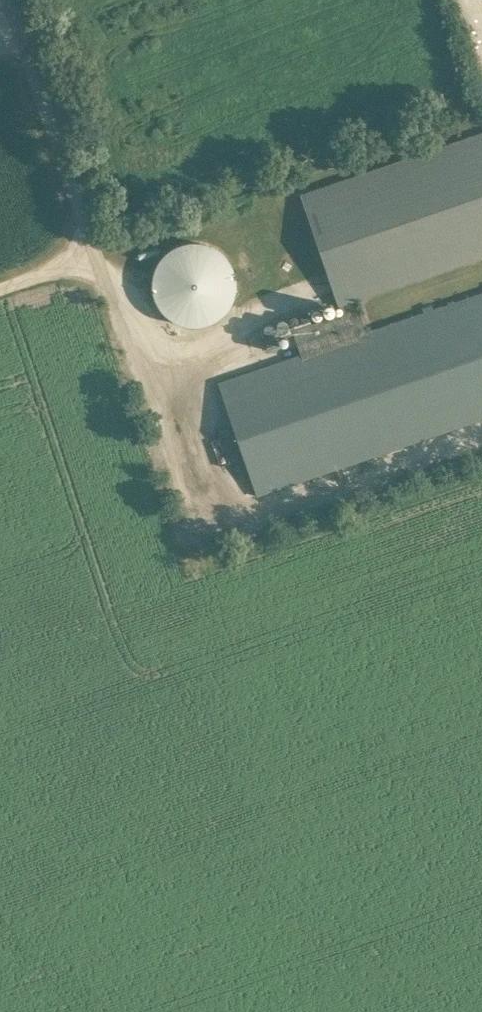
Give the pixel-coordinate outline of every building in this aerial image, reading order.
[(344,313),(294,330),(296,335),(295,336),(302,355),(219,383),(250,474),(257,495),(481,418),(481,293),(434,310),(432,304),(422,307),(424,313),(367,332),(356,300),(481,258),(481,133),(301,194),(339,306),(342,305),(344,313)] [(231,241),(159,248),(167,325),(239,318),(231,241)]
